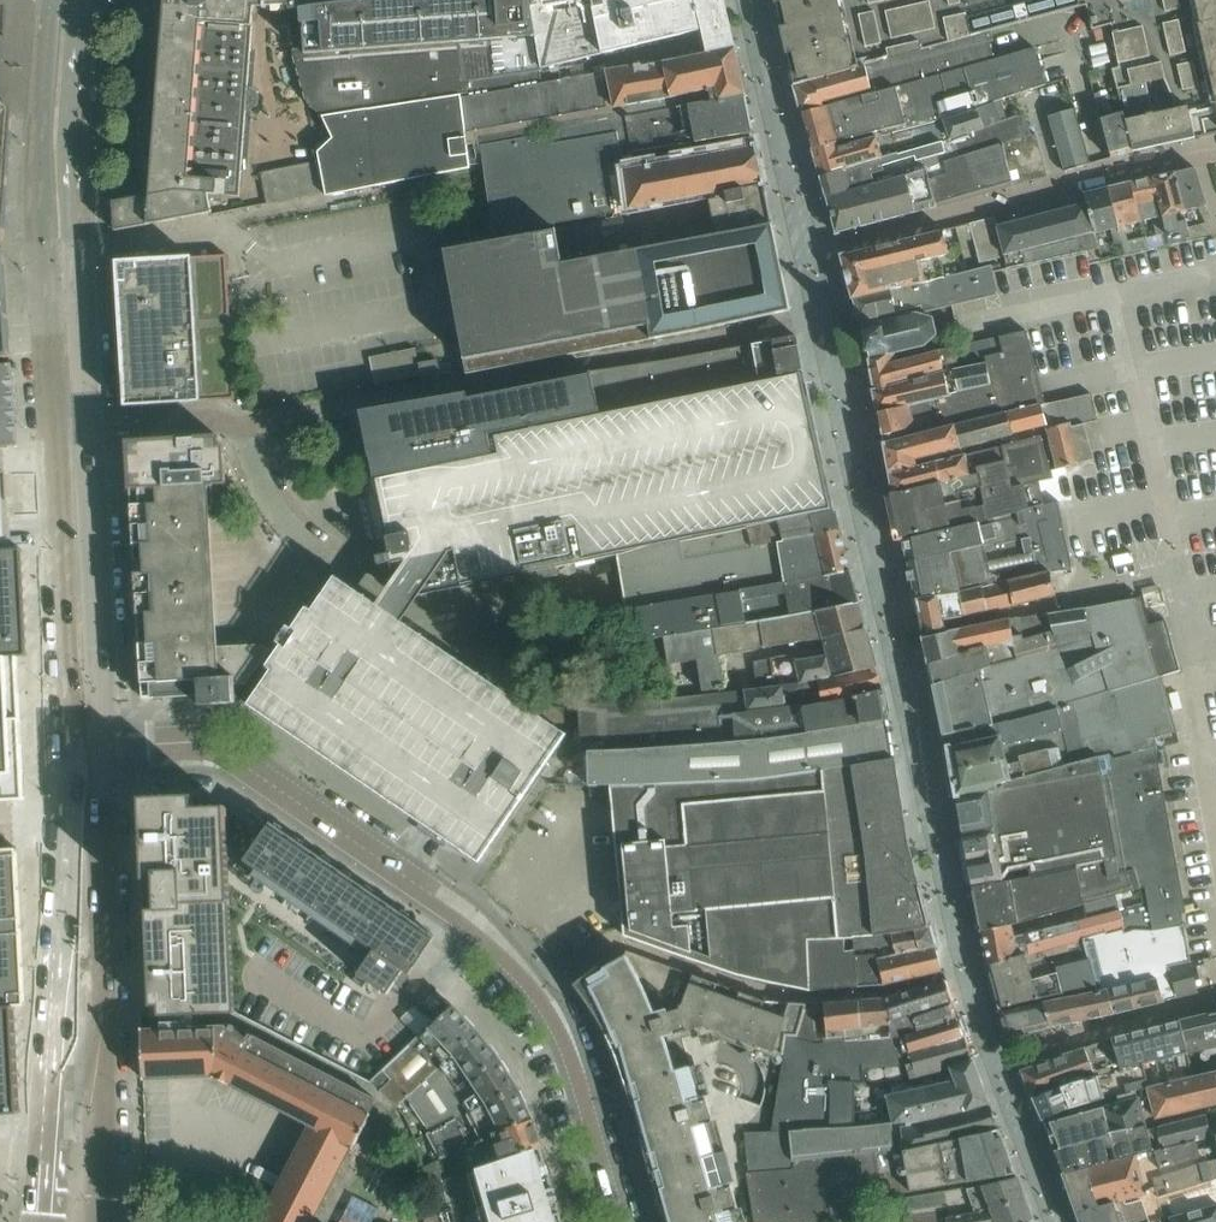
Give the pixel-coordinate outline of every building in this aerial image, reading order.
[(254,97),(253,95),(252,93),(250,91),(247,90),(254,6),(289,5),(289,9),(300,9),(299,7),(360,1),(360,0),(164,0),(164,8),(160,7),(157,44),(161,44),(150,195),(113,202),(115,231),(212,213),(208,193),(239,195),(246,106),(249,105),(251,104),(252,102),(253,100),(254,97)] [(289,9),(293,48),(308,101),(322,114),(323,116),(412,103),(411,102),(416,101),(416,102),(434,100),(433,99),(438,98),(438,100),(456,97),(456,96),(472,93),(473,94),(544,82),(541,68),(530,0),(360,0),(360,1),(299,7),(300,9),(289,9)] [(591,0),(530,0),(541,68),(602,54),(594,14),(591,0)] [(594,14),(602,54),(701,30),(705,51),(734,45),(729,23),(723,0),(591,0),(594,14)] [(776,1),(776,3),(779,17),(793,83),(794,86),(863,66),(882,60),(882,61),(945,43),(988,31),(989,33),(1029,22),(1085,7),(1091,30),(1110,24),(1117,64),(1110,66),(1114,81),(1122,113),(1125,124),(1132,148),(1136,147),(1137,151),(1188,140),(1190,139),(1215,134),(1215,41),(1207,0),(775,0),(776,1)] [(1215,41),(1215,0),(1207,0),(1215,41)] [(939,73),(996,57),(989,33),(988,31),(945,43),(882,61),(882,60),(863,66),(870,89),(800,109),(801,112),(939,73)] [(745,96),(735,51),(734,48),(641,66),(641,64),(606,70),(614,108),(702,92),(704,103),(704,105),(711,103),(745,96)] [(975,109),(1001,99),(1047,86),(1037,49),(996,60),(996,57),(939,73),(801,112),(813,153),(926,125),(933,123),(942,121),(975,109)] [(870,89),(863,66),(794,86),(800,109),(870,89)] [(473,94),(461,96),(467,146),(480,144),(615,119),(614,109),(614,108),(606,70),(544,82),(473,94)] [(1136,147),(1132,148),(1122,113),(1113,115),(1106,91),(1093,95),(1110,158),(1137,151),(1136,147)] [(469,169),(461,96),(473,94),(472,93),(456,96),(456,97),(438,100),(438,98),(433,99),(434,100),(416,102),(416,101),(411,102),(412,103),(323,116),(333,137),(326,144),(372,139),(377,186),(469,169)] [(688,106),(625,117),(632,154),(695,144),(752,133),(745,96),(711,103),(704,105),(704,103),(688,106)] [(1007,119),(1001,99),(975,109),(942,121),(948,139),(960,135),(959,132),(1007,119)] [(1088,164),(1073,109),(1048,116),(1063,171),(1088,164)] [(918,148),(819,177),(826,198),(925,170),(942,162),(957,156),(965,154),(964,152),(1002,141),(1030,133),(1024,113),(1007,118),(1007,119),(959,132),(960,135),(948,139),(939,143),(918,148)] [(615,119),(480,144),(485,180),(492,236),(535,227),(614,214),(628,211),(743,189),(763,185),(755,145),(634,168),(632,154),(625,117),(615,119)] [(948,139),(942,121),(933,123),(926,125),(813,153),(819,177),(918,148),(939,143),(948,139)] [(1046,176),(1034,134),(1034,132),(1030,133),(1002,141),(1002,143),(1005,162),(1012,186),(1046,176)] [(372,139),(326,144),(318,152),(319,160),(325,192),(326,196),(377,186),(372,139)] [(1005,162),(1002,143),(1002,141),(964,152),(965,154),(977,195),(1012,186),(1005,162)] [(942,162),(925,170),(928,180),(935,207),(957,202),(977,195),(965,154),(957,156),(942,162)] [(325,192),(319,160),(304,163),(311,195),(325,192)] [(311,195),(304,163),(289,165),(296,198),(311,195)] [(296,198),(289,165),(275,168),(281,201),(296,198)] [(1208,205),(1196,167),(1174,173),(1185,210),(1184,211),(1184,214),(1198,211),(1204,224),(1188,229),(1191,239),(1215,233),(1208,205)] [(281,201),(275,168),(260,171),(267,204),(281,201)] [(835,232),(935,207),(928,180),(925,170),(826,198),(835,232)] [(1185,210),(1174,173),(1152,178),(1165,232),(1168,244),(1191,239),(1188,229),(1188,228),(1184,214),(1184,211),(1185,210)] [(1152,178),(1129,183),(1139,222),(1153,218),(1156,234),(1165,232),(1152,178)] [(1139,222),(1129,183),(1106,189),(1120,242),(1124,255),(1148,249),(1144,237),(1127,240),(1126,236),(1123,226),(1138,222),(1139,222)] [(563,264),(771,225),(763,185),(743,189),(743,194),(557,230),(563,264)] [(1120,242),(1106,189),(1082,194),(1085,205),(1092,233),(1093,233),(1111,229),(1114,244),(1120,242)] [(1092,233),(1085,205),(1055,212),(996,226),(994,217),(970,224),(970,225),(980,262),(1003,256),(1007,270),(1066,256),(1097,248),(1093,233),(1092,233)] [(555,230),(443,250),(459,338),(466,373),(466,374),(548,359),(612,347),(698,331),(790,311),(771,225),(563,264),(557,230),(555,230)] [(852,299),(929,280),(943,277),(938,256),(948,254),(944,238),(951,236),(950,229),(841,255),(852,299)] [(3,253),(0,254),(0,358),(11,357),(3,253)] [(234,399),(225,255),(190,257),(190,258),(186,258),(156,259),(156,260),(136,261),(136,262),(118,263),(119,281),(118,282),(119,301),(121,331),(121,336),(123,366),(124,370),(123,370),(125,401),(126,405),(160,403),(160,402),(198,400),(198,401),(234,399)] [(1002,294),(996,271),(992,272),(990,265),(943,277),(929,280),(936,309),(958,304),(1002,294)] [(936,309),(929,280),(852,299),(858,319),(859,319),(876,315),(876,317),(877,317),(895,313),(894,311),(917,303),(921,313),(936,309)] [(935,334),(931,318),(915,313),(879,322),(860,326),(862,334),(858,335),(859,339),(863,338),(865,349),(862,350),(863,354),(866,353),(867,359),(894,353),(922,346),(925,344),(935,334)] [(879,322),(877,317),(876,317),(876,315),(859,319),(860,326),(879,322)] [(949,395),(877,412),(881,428),(883,437),(884,443),(971,421),(992,416),(1005,412),(1040,405),(1044,404),(1037,374),(1031,352),(1026,331),(998,337),(1002,352),(996,354),(997,360),(985,363),(989,385),(958,392),(958,393),(949,395)] [(611,370),(593,371),(601,414),(614,412),(613,411),(613,410),(804,371),(804,368),(802,369),(796,337),(779,340),(779,339),(777,340),(674,360),(624,368),(611,370)] [(1002,352),(998,337),(970,344),(960,346),(964,362),(996,354),(1002,352)] [(957,362),(953,347),(896,361),(894,353),(867,359),(869,369),(868,369),(871,391),(872,390),(943,371),(943,370),(948,368),(948,366),(942,368),(942,366),(957,362)] [(421,376),(416,349),(370,357),(375,384),(421,376)] [(436,360),(419,364),(422,381),(440,378),(439,378),(436,360)] [(989,385),(985,363),(952,370),(958,392),(989,385)] [(14,406),(11,364),(0,365),(0,449),(9,448),(9,446),(17,445),(14,406)] [(593,371),(359,411),(369,458),(370,458),(374,478),(493,453),(489,435),(577,418),(577,419),(601,414),(593,371)] [(835,511),(817,428),(804,371),(613,410),(613,411),(614,412),(601,414),(577,419),(577,418),(489,435),(493,453),(374,478),(395,589),(410,598),(617,555),(625,554),(680,537),(684,559),(751,546),(747,528),(763,525),(778,521),(835,511)] [(949,395),(943,371),(872,390),(877,412),(949,395)] [(971,421),(884,443),(890,474),(917,467),(963,455),(1000,446),(1040,436),(1048,434),(1046,428),(1069,423),(1070,427),(1084,424),(1097,421),(1095,416),(1090,394),(1044,404),(1040,405),(1005,412),(992,416),(971,421)] [(1069,423),(1046,428),(1048,434),(1056,468),(1063,467),(1092,459),(1084,424),(1070,427),(1069,423)] [(1052,477),(1050,470),(1040,436),(1000,446),(1004,461),(993,464),(973,469),(974,474),(967,477),(894,496),(894,499),(903,537),(977,519),(978,523),(1023,512),(1023,510),(1043,505),(1037,480),(1052,477)] [(219,437),(127,442),(130,488),(213,485),(243,483),(224,446),(219,446),(219,437)] [(974,474),(973,469),(993,464),(1004,461),(1000,446),(963,455),(917,467),(890,474),(894,496),(967,477),(974,474)] [(8,801),(21,800),(24,800),(24,796),(23,774),(23,771),(22,748),(22,745),(20,745),(19,722),(20,722),(20,719),(19,719),(17,696),(19,696),(19,693),(17,693),(16,661),(17,661),(17,657),(27,656),(27,653),(25,653),(24,643),(26,643),(26,640),(24,640),(24,631),(26,631),(26,627),(23,627),(23,617),(25,617),(25,614),(23,614),(22,605),(24,605),(24,601),(22,601),(22,592),(24,591),(24,588),(21,588),(21,579),(23,579),(23,575),(21,575),(20,566),(22,565),(22,562),(20,562),(20,553),(22,553),(21,549),(8,550),(4,472),(0,472),(0,801),(8,801)] [(211,647),(203,505),(203,498),(215,497),(213,485),(130,488),(142,698),(199,695),(199,706),(236,704),(235,685),(247,684),(270,650),(261,644),(211,647)] [(1071,566),(1056,502),(1043,505),(1023,510),(1023,512),(1031,537),(1033,559),(1035,575),(1014,580),(990,585),(959,592),(915,599),(922,632),(923,637),(923,638),(945,633),(945,632),(944,627),(943,621),(1013,605),(1053,595),(1048,571),(1071,566)] [(839,530),(835,511),(778,521),(763,525),(747,528),(751,546),(839,530)] [(907,563),(983,544),(1004,543),(1031,537),(1023,512),(978,523),(903,540),(907,563)] [(849,571),(839,530),(751,546),(684,559),(680,537),(625,554),(617,555),(626,610),(660,605),(749,589),(751,597),(771,593),(770,585),(849,571)] [(990,585),(983,550),(908,568),(915,599),(959,592),(990,585)] [(713,629),(859,603),(851,571),(849,571),(770,585),(771,593),(751,597),(749,589),(660,605),(626,610),(631,641),(664,636),(664,638),(665,638),(665,636),(713,629)] [(552,752),(559,742),(564,734),(333,577),(296,632),(247,704),(421,823),(433,831),(447,840),(476,860),(534,777),(536,775),(552,752)] [(1143,595),(1146,608),(1165,604),(1162,590),(1143,595)] [(1033,681),(1099,661),(1099,662),(1148,648),(1155,671),(1157,678),(1159,677),(1179,671),(1164,620),(1148,625),(1140,598),(1133,599),(1084,609),(1093,639),(1092,640),(1056,649),(1016,660),(1015,660),(934,685),(939,711),(999,690),(999,691),(1033,681)] [(866,630),(859,603),(713,629),(718,656),(719,656),(779,645),(799,642),(824,639),(866,630)] [(1065,612),(1047,615),(1051,631),(1056,649),(1092,640),(1082,608),(1065,612)] [(1051,631),(1047,615),(1008,618),(1013,643),(1051,631)] [(1000,645),(1012,646),(1013,646),(1013,643),(1008,618),(945,633),(923,638),(929,664),(984,648),(1000,645)] [(718,656),(713,629),(665,636),(665,638),(664,638),(668,665),(691,662),(693,674),(699,673),(702,692),(724,689),(719,656),(718,656)] [(876,669),(866,630),(824,639),(826,650),(795,655),(796,662),(795,662),(801,684),(819,682),(876,669)] [(934,685),(1015,660),(1016,660),(1056,649),(1051,631),(1013,643),(1013,646),(1012,646),(1000,645),(984,648),(929,664),(934,685)] [(1106,693),(1157,678),(1155,671),(1148,648),(1099,662),(1099,661),(1033,681),(999,691),(999,690),(939,711),(944,737),(975,730),(988,727),(988,728),(1024,719),(1023,717),(1065,704),(1072,702),(1072,701),(1105,691),(1106,693)] [(777,688),(770,660),(753,662),(756,689),(777,688)] [(882,692),(876,669),(819,682),(801,684),(777,688),(756,689),(659,702),(659,699),(577,705),(581,752),(588,751),(662,748),(721,744),(721,743),(719,717),(734,715),(734,714),(749,713),(749,712),(783,708),(802,704),(803,707),(882,692)] [(571,682),(540,675),(537,690),(568,697),(571,682)] [(975,730),(944,737),(951,773),(1005,760),(1005,761),(1031,754),(1047,750),(1052,768),(1112,754),(1114,760),(1128,756),(1155,748),(1155,747),(1157,747),(1154,738),(1176,732),(1159,677),(1157,678),(1106,693),(1105,691),(1072,701),(1072,702),(1065,704),(1023,717),(1024,719),(988,728),(988,727),(975,730)] [(888,718),(884,698),(882,692),(803,707),(802,704),(783,708),(749,712),(749,713),(734,714),(734,715),(735,737),(751,735),(751,734),(806,727),(807,733),(888,718)] [(1184,703),(1176,706),(1180,717),(1188,715),(1184,703)] [(895,759),(888,718),(807,733),(802,733),(721,743),(721,744),(662,748),(588,751),(590,786),(639,785),(730,781),(758,780),(895,759)] [(1047,819),(1162,787),(1155,748),(1128,756),(1114,760),(1112,754),(1052,768),(1052,770),(1017,778),(999,783),(990,784),(991,789),(956,796),(961,823),(963,837),(1011,827),(1047,819)] [(1052,768),(1047,750),(1031,754),(1005,761),(1005,760),(951,773),(956,796),(991,789),(990,784),(999,783),(1017,778),(1052,770),(1052,768)] [(920,891),(908,845),(895,759),(758,780),(730,781),(639,785),(590,786),(590,796),(612,796),(623,926),(624,935),(738,974),(759,979),(809,990),(809,959),(809,940),(841,939),(845,939),(847,939),(855,939),(877,939),(891,935),(892,934),(908,932),(930,928),(920,891)] [(1021,877),(1076,866),(1077,866),(1105,859),(1108,876),(1135,868),(1139,889),(1145,887),(1148,904),(1152,930),(1183,925),(1181,913),(1185,912),(1162,787),(1047,819),(1011,827),(963,837),(973,888),(1021,877)] [(141,798),(150,1017),(235,1013),(227,806),(196,808),(195,796),(141,798)] [(393,983),(399,987),(413,967),(434,936),(268,822),(238,867),(368,957),(356,974),(386,995),(393,983)] [(7,1114),(12,1114),(17,1114),(20,1114),(20,1110),(19,1088),(19,1084),(17,1084),(16,1075),(18,1074),(18,1071),(16,1072),(16,1062),(18,1062),(18,1058),(16,1058),(15,1049),(17,1049),(17,1045),(15,1046),(14,1036),(16,1036),(16,1032),(14,1032),(14,1023),(16,1023),(16,1020),(14,1020),(13,1010),(15,1010),(15,1006),(25,1006),(25,1002),(23,1002),(21,968),(23,968),(23,964),(21,964),(19,929),(21,929),(21,926),(19,926),(17,891),(19,891),(19,887),(17,887),(15,853),(17,852),(17,849),(13,849),(10,849),(7,849),(0,850),(0,1115),(7,1114)] [(1041,919),(1139,889),(1135,868),(1108,876),(1105,859),(1077,866),(1076,866),(1021,877),(973,888),(981,929),(1041,919)] [(1148,904),(1121,911),(1127,936),(1152,930),(1148,904)] [(1083,940),(1083,938),(1106,931),(1107,933),(1124,929),(1126,936),(1127,936),(1121,911),(1077,922),(1014,937),(1012,924),(981,929),(983,944),(988,966),(1026,955),(1026,957),(1083,940)] [(1026,955),(988,966),(998,1007),(1094,984),(1096,990),(1157,977),(1163,1001),(1176,997),(1168,966),(1189,961),(1183,925),(1152,930),(1127,936),(1126,936),(1124,929),(1107,933),(1106,931),(1083,938),(1083,940),(1026,957),(1026,955)] [(934,945),(930,929),(930,928),(908,932),(892,934),(891,935),(877,939),(855,939),(855,950),(847,951),(847,939),(845,939),(846,953),(874,948),(874,947),(895,943),(898,954),(934,945)] [(883,984),(875,953),(841,956),(841,939),(809,940),(809,959),(834,957),(835,988),(883,984)] [(941,971),(934,945),(898,954),(895,943),(874,947),(874,948),(875,953),(883,984),(941,971)] [(790,1011),(764,1001),(761,1000),(644,957),(627,951),(627,953),(626,955),(625,956),(622,957),(609,965),(604,959),(576,983),(574,984),(578,990),(581,994),(585,999),(585,1000),(586,1001),(589,1006),(592,1009),(592,1010),(593,1012),(595,1015),(597,1019),(600,1024),(603,1029),(605,1032),(606,1034),(607,1037),(608,1039),(608,1040),(609,1041),(610,1042),(611,1045),(612,1048),(613,1048),(614,1051),(615,1053),(615,1054),(616,1056),(616,1057),(617,1060),(618,1063),(619,1065),(621,1069),(622,1073),(624,1079),(626,1084),(626,1085),(627,1090),(628,1091),(629,1095),(629,1097),(630,1101),(631,1104),(633,1111),(639,1136),(657,1200),(663,1221),(749,1221),(741,1130),(750,1126),(757,1121),(764,1115),(769,1107),(772,1098),(773,1089),(781,1035),(790,1011)] [(834,957),(809,959),(809,990),(835,988),(834,957)] [(1197,992),(1190,962),(1189,961),(1168,966),(1176,997),(1190,993),(1197,992)] [(1072,1021),(1163,1001),(1157,977),(1096,990),(1000,1011),(1007,1036),(1072,1021)] [(952,1001),(945,981),(887,997),(859,1000),(825,1003),(806,1004),(796,1037),(815,1044),(828,1043),(827,1038),(846,1036),(845,1029),(861,1028),(890,1025),(890,1022),(915,1013),(952,1001)] [(958,1019),(952,1001),(915,1013),(890,1022),(890,1025),(861,1028),(845,1029),(846,1036),(827,1038),(828,1043),(859,1040),(859,1041),(885,1039),(885,1038),(899,1037),(906,1035),(917,1032),(918,1032),(930,1029),(958,1019)] [(407,1097),(477,1031),(452,1005),(418,1036),(370,1082),(378,1089),(397,1107),(407,1097)] [(1179,1021),(1185,1049),(1188,1060),(1189,1060),(1215,1054),(1215,1012),(1179,1021)] [(231,1024),(140,1028),(144,1080),(213,1077),(227,1085),(228,1084),(307,1125),(258,1221),(310,1221),(349,1146),(351,1147),(369,1114),(366,1112),(373,1098),(378,1089),(370,1082),(235,1013),(231,1024)] [(964,1035),(958,1019),(930,1029),(918,1032),(917,1032),(906,1035),(899,1037),(904,1054),(910,1052),(964,1035)] [(1185,1049),(1179,1021),(1115,1037),(1106,1039),(1114,1064),(1119,1063),(1120,1069),(1143,1064),(1142,1063),(1159,1058),(1161,1062),(1172,1059),(1171,1054),(1185,1049)] [(517,1088),(499,1059),(489,1046),(481,1036),(477,1031),(407,1097),(428,1129),(455,1116),(456,1118),(471,1111),(517,1088)] [(780,1080),(771,1129),(831,1126),(831,1127),(855,1125),(856,1111),(856,1083),(864,1084),(863,1066),(906,1062),(904,1054),(899,1037),(885,1038),(885,1039),(859,1041),(859,1040),(828,1043),(815,1044),(796,1037),(788,1034),(784,1055),(780,1080)] [(950,1067),(972,1058),(969,1050),(964,1035),(910,1052),(904,1054),(906,1062),(906,1066),(909,1066),(912,1077),(917,1076),(950,1068),(950,1067)] [(1061,1055),(1021,1069),(1033,1098),(1074,1082),(1084,1078),(1084,1079),(1094,1076),(1094,1075),(1092,1070),(1111,1066),(1114,1064),(1106,1039),(1086,1046),(1084,1047),(1081,1048),(1076,1050),(1061,1055)] [(979,1075),(972,1058),(950,1067),(950,1068),(955,1080),(888,1095),(889,1104),(893,1123),(926,1119),(965,1109),(989,1103),(982,1084),(979,1075)] [(1074,1082),(1033,1098),(1042,1119),(1079,1105),(1123,1093),(1147,1088),(1149,1088),(1143,1064),(1120,1069),(1119,1063),(1114,1064),(1111,1066),(1113,1071),(1114,1073),(1106,1074),(1094,1075),(1094,1076),(1084,1079),(1084,1078),(1074,1082)] [(1193,1078),(1149,1088),(1147,1088),(1156,1117),(1215,1103),(1215,1073),(1193,1078)] [(532,1119),(526,1105),(517,1088),(471,1111),(456,1118),(427,1134),(440,1159),(491,1133),(532,1119)] [(1146,1125),(1138,1097),(1044,1123),(1054,1149),(1146,1125)] [(893,1123),(891,1123),(893,1149),(906,1150),(999,1129),(989,1103),(965,1109),(926,1119),(893,1123)] [(1205,1109),(1146,1125),(1152,1144),(1162,1142),(1164,1147),(1196,1139),(1211,1135),(1205,1109)] [(542,1146),(532,1120),(532,1119),(491,1133),(500,1160),(539,1147),(540,1146),(542,1146)] [(818,1157),(893,1149),(891,1123),(831,1127),(831,1126),(771,1129),(771,1131),(745,1133),(750,1172),(745,1173),(754,1221),(827,1221),(818,1157)] [(1154,1150),(1164,1147),(1162,1142),(1152,1144),(1146,1125),(1054,1149),(1064,1173),(1139,1154),(1154,1150)] [(818,1157),(827,1221),(828,1221),(873,1217),(871,1197),(910,1192),(1015,1173),(999,1129),(906,1150),(893,1149),(818,1157)] [(1201,1161),(1209,1159),(1206,1148),(1199,1149),(1196,1139),(1164,1147),(1154,1150),(1156,1154),(1140,1159),(1139,1154),(1064,1173),(1078,1211),(1156,1191),(1153,1177),(1201,1161)] [(556,1200),(557,1200),(554,1189),(553,1189),(540,1146),(539,1147),(500,1160),(476,1168),(486,1203),(485,1203),(491,1221),(562,1221),(556,1200)] [(1078,1211),(1081,1221),(1149,1221),(1150,1221),(1170,1217),(1170,1216),(1215,1204),(1215,1158),(1209,1159),(1201,1161),(1153,1177),(1156,1191),(1078,1211)] [(443,1179),(436,1161),(424,1167),(428,1185),(443,1179)] [(951,1191),(888,1200),(890,1217),(945,1211),(945,1216),(1025,1199),(1017,1177),(951,1191)] [(879,1219),(879,1221),(1034,1221),(1033,1221),(1025,1199),(945,1216),(945,1211),(890,1217),(879,1219)] [(1149,1221),(1215,1221),(1215,1204),(1170,1216),(1170,1217),(1150,1221),(1149,1221)]
